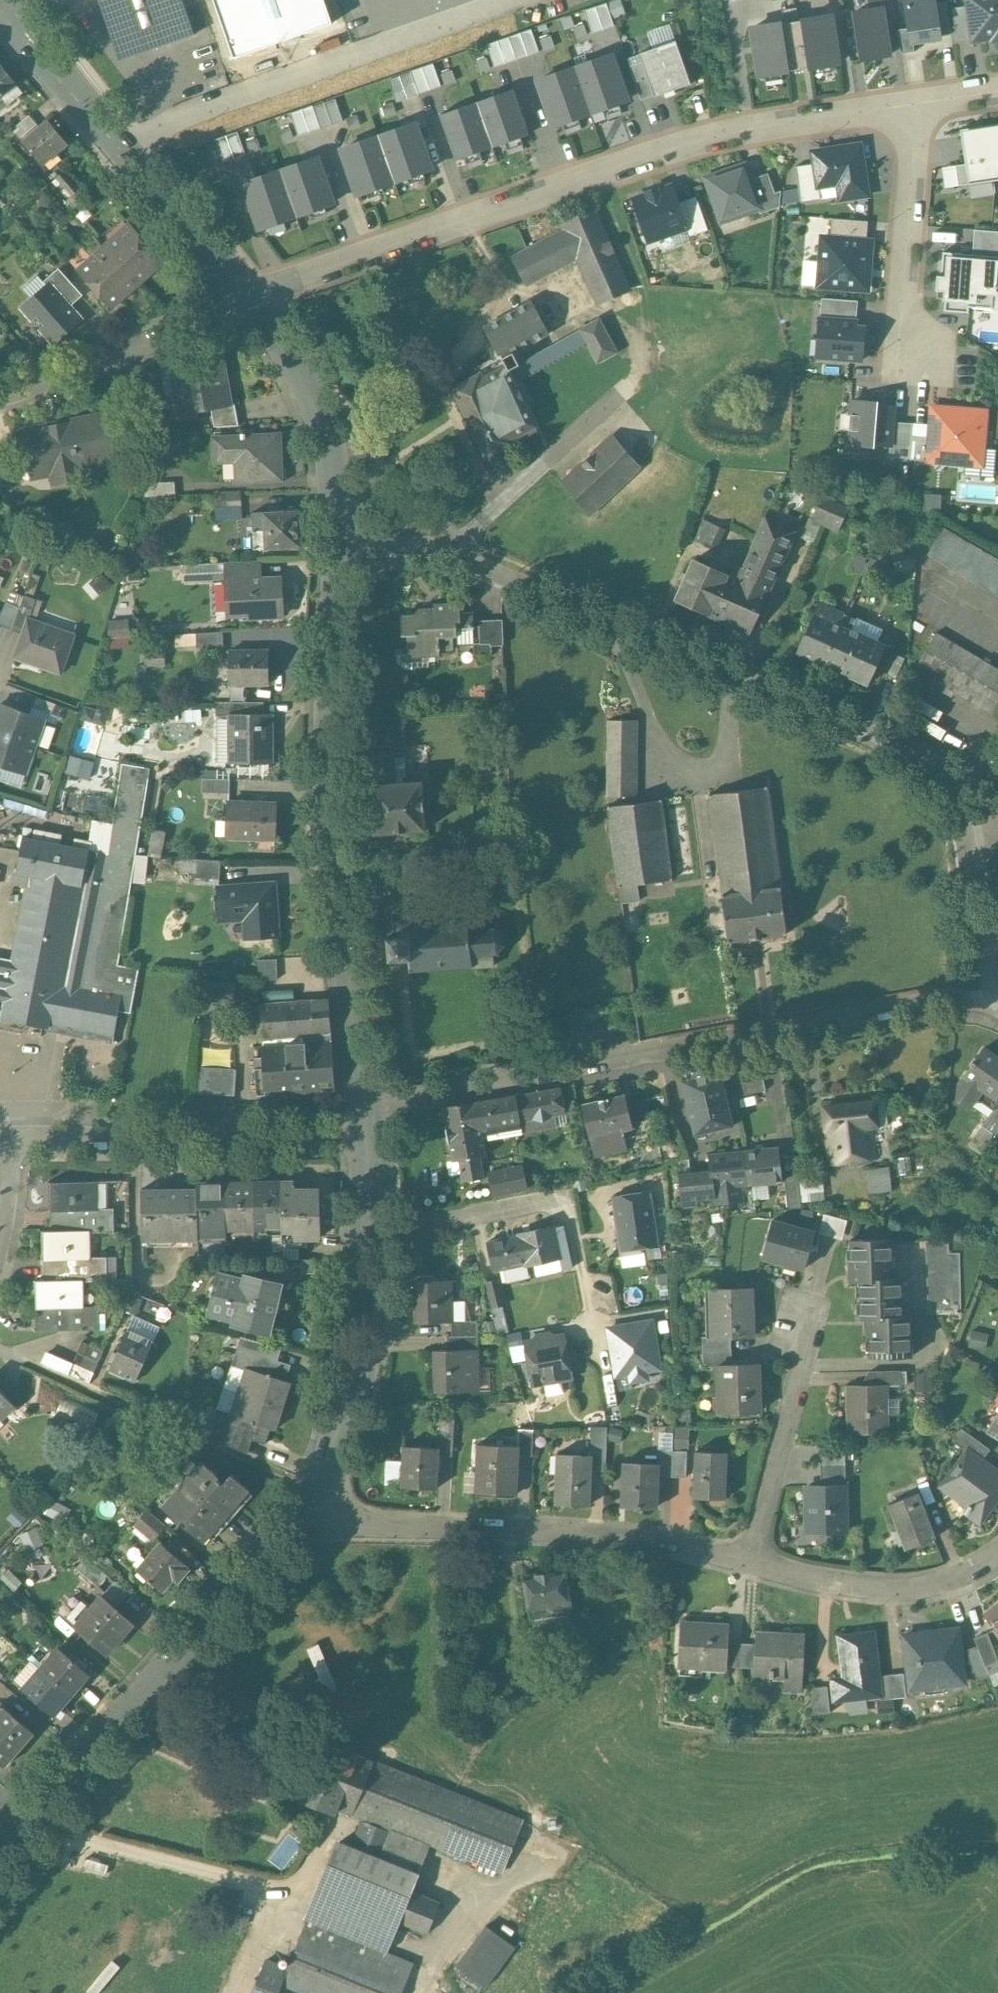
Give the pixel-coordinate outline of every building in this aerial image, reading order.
[(130,56),(204,31),(193,0),(111,0),(130,56)] [(855,61),(884,58),(880,22),(887,21),(885,0),(862,0),(864,10),(849,12),(855,61)] [(899,28),(892,29),(896,56),(904,55),(903,44),(935,39),(934,34),(948,32),(944,3),(930,5),(929,0),(896,0),(899,28)] [(974,40),(993,37),(994,40),(997,39),(997,0),(968,0),(974,40)] [(603,5),(580,13),(589,37),(612,29),(603,5)] [(827,15),(794,19),(801,70),(834,65),(827,15)] [(794,19),(774,22),(781,72),(801,70),(794,19)] [(774,22),(742,26),(749,77),(781,72),(774,22)] [(656,45),(679,40),(675,23),(652,28),(656,45)] [(531,33),(508,39),(515,63),(538,57),(531,33)] [(508,39),(486,46),(493,70),(515,63),(508,39)] [(670,43),(634,55),(648,97),(684,85),(670,43)] [(610,55),(572,68),(588,115),(626,102),(610,55)] [(0,65),(0,97),(17,83),(0,64),(1,65),(0,65)] [(433,68),(410,75),(417,99),(440,92),(433,68)] [(572,68),(534,81),(550,127),(588,115),(572,68)] [(410,75),(387,82),(395,106),(417,99),(410,75)] [(511,90),(473,103),(489,149),(527,136),(511,90)] [(332,102),(309,109),(317,133),(339,126),(332,102)] [(473,103),(435,116),(451,162),(489,149),(473,103)] [(309,109),(287,116),(294,140),(317,133),(309,109)] [(30,115),(13,129),(20,138),(37,123),(30,115)] [(47,121),(24,141),(44,165),(68,145),(47,121)] [(985,126),(993,181),(997,180),(997,124),(985,126)] [(413,125),(375,137),(391,184),(429,171),(413,125)] [(985,126),(960,130),(965,164),(956,165),(959,186),(969,184),(969,185),(993,181),(985,126)] [(234,135),(212,143),(220,167),(243,159),(234,135)] [(375,137),(338,150),(354,197),(391,184),(375,137)] [(860,145),(813,152),(815,164),(796,166),(801,202),(822,199),(820,187),(838,184),(841,200),(868,195),(860,145)] [(312,159),(274,172),(290,218),(328,206),(312,159)] [(745,164),(706,178),(722,222),(761,208),(745,164)] [(79,190),(63,172),(57,178),(73,196),(79,190)] [(274,172),(237,185),(253,231),(290,218),(274,172)] [(672,186),(634,199),(649,241),(686,228),(687,228),(678,203),(672,186)] [(631,291),(593,195),(556,209),(566,229),(567,231),(577,256),(597,305),(631,291)] [(709,230),(697,196),(678,203),(687,228),(686,228),(689,237),(709,230)] [(868,221),(832,218),(831,238),(867,241),(868,221)] [(164,260),(132,225),(80,272),(112,308),(164,260)] [(566,229),(513,259),(527,282),(577,256),(567,231),(566,229)] [(67,234),(55,246),(64,254),(75,243),(67,234)] [(831,238),(823,238),(819,286),(867,289),(871,242),(867,241),(831,238)] [(994,293),(997,293),(997,256),(943,252),(941,276),(937,275),(936,291),(946,291),(946,299),(974,301),(975,291),(994,293)] [(59,268),(44,281),(47,285),(49,284),(69,307),(83,295),(59,268)] [(69,307),(49,284),(47,285),(23,307),(55,343),(81,320),(69,307)] [(531,301),(485,328),(499,353),(503,364),(505,368),(515,363),(510,353),(547,332),(531,301)] [(855,303),(819,301),(816,341),(823,341),(821,366),(864,368),(866,325),(854,325),(855,303)] [(221,353),(173,361),(182,413),(211,408),(229,405),(229,403),(221,353)] [(503,364),(481,376),(479,371),(448,387),(486,457),(514,442),(511,438),(536,424),(505,368),(503,364)] [(993,405),(934,398),(926,462),(986,469),(993,405)] [(229,405),(211,408),(214,426),(239,425),(235,402),(229,403),(229,405)] [(888,403),(847,403),(847,447),(889,448),(889,461),(909,462),(909,425),(888,425),(888,403)] [(33,468),(52,465),(55,481),(85,475),(83,468),(108,463),(106,452),(115,450),(111,432),(108,433),(104,415),(87,419),(84,423),(76,425),(75,421),(58,424),(59,428),(47,431),(46,427),(25,431),(27,441),(33,444),(34,452),(30,453),(33,468)] [(281,436),(216,438),(217,461),(238,461),(239,478),(282,476),(281,436)] [(614,437),(564,484),(592,513),(641,466),(614,437)] [(996,470),(997,453),(997,447),(990,447),(988,469),(996,470)] [(240,492),(219,493),(219,506),(241,505),(240,492)] [(837,499),(822,492),(812,519),(821,522),(826,509),(831,511),(837,499)] [(837,499),(831,511),(826,509),(821,522),(838,530),(849,504),(837,499)] [(305,507),(258,509),(259,529),(255,529),(255,547),(304,545),(303,522),(306,522),(305,507)] [(798,520),(772,509),(746,568),(746,569),(725,618),(751,630),(798,520)] [(714,524),(704,519),(695,540),(705,545),(706,542),(714,524)] [(725,529),(714,524),(706,542),(717,547),(725,529)] [(944,527),(928,553),(997,594),(997,558),(944,527)] [(868,556),(858,552),(853,566),(863,570),(868,556)] [(260,561),(224,562),(225,582),(229,581),(229,580),(261,579),(260,561)] [(736,578),(695,561),(679,598),(725,618),(746,569),(746,568),(741,567),(736,578)] [(224,562),(184,564),(185,582),(213,580),(213,582),(225,582),(224,562)] [(261,579),(229,580),(229,581),(230,600),(236,600),(237,612),(253,611),(253,617),(283,616),(281,578),(261,579)] [(20,607),(13,629),(25,633),(31,617),(31,618),(33,612),(37,598),(25,594),(20,607)] [(850,616),(828,606),(830,602),(824,599),(822,604),(820,603),(797,651),(868,684),(886,645),(851,629),(853,624),(848,622),(850,616)] [(8,601),(0,619),(0,625),(13,629),(20,607),(8,601)] [(427,607),(421,608),(415,614),(403,615),(404,634),(408,634),(409,648),(417,656),(439,654),(439,648),(453,648),(452,635),(456,635),(456,628),(474,626),(474,611),(460,612),(460,606),(451,607),(451,603),(435,604),(435,610),(427,610),(427,607)] [(31,618),(31,617),(25,633),(17,655),(62,672),(76,634),(31,618)] [(131,618),(111,619),(113,646),(133,645),(131,618)] [(503,619),(480,620),(481,642),(475,642),(475,654),(493,653),(492,645),(504,645),(503,619)] [(223,631),(196,632),(197,647),(224,646),(223,631)] [(937,632),(916,667),(997,716),(997,668),(937,632)] [(166,649),(147,650),(147,664),(167,663),(166,649)] [(270,683),(270,651),(230,651),(231,685),(247,685),(247,683),(270,683)] [(63,706),(37,696),(33,708),(59,717),(63,706)] [(265,701),(217,701),(217,716),(231,716),(231,714),(265,715),(265,701)] [(0,704),(0,734),(36,746),(45,720),(0,704)] [(265,715),(231,714),(231,716),(231,762),(273,762),(273,715),(265,715)] [(636,720),(609,719),(608,752),(637,752),(636,720)] [(51,746),(56,726),(49,724),(43,744),(51,746)] [(0,734),(0,763),(26,772),(36,746),(0,734)] [(396,752),(373,754),(375,784),(398,782),(396,752)] [(637,752),(608,752),(609,796),(637,796),(637,752)] [(92,777),(96,760),(71,753),(67,771),(92,777)] [(24,836),(15,882),(27,885),(13,959),(0,956),(0,1018),(48,1027),(61,1029),(62,1032),(67,1033),(69,1031),(114,1039),(120,1009),(131,1011),(139,968),(119,964),(142,822),(151,768),(122,763),(114,817),(114,818),(108,853),(89,850),(24,836)] [(231,779),(204,778),(204,792),(231,793),(231,779)] [(375,784),(372,784),(376,832),(425,829),(422,780),(398,782),(375,784)] [(767,788),(709,795),(723,895),(780,887),(767,788)] [(661,799),(609,806),(620,887),(638,884),(672,879),(661,799)] [(278,802),(230,800),(229,836),(276,838),(278,802)] [(166,832),(154,829),(149,855),(161,856),(166,832)] [(193,858),(183,858),(182,872),(192,873),(193,858)] [(222,860),(193,858),(192,873),(192,877),(220,879),(222,860)] [(275,882),(219,887),(221,919),(247,917),(248,937),(279,935),(275,882)] [(638,884),(620,887),(622,903),(641,900),(638,884)] [(723,895),(721,895),(727,942),(787,934),(780,887),(723,895)] [(469,917),(408,922),(408,924),(402,924),(400,928),(400,935),(388,936),(390,960),(409,958),(410,970),(473,965),(473,966),(495,964),(494,952),(496,952),(500,955),(502,953),(499,951),(504,945),(508,946),(508,943),(505,942),(505,935),(508,934),(507,932),(504,932),(498,927),(499,925),(496,924),(495,926),(486,927),(485,913),(469,915),(469,917)] [(278,957),(260,958),(261,976),(279,975),(278,957)] [(235,983),(201,978),(199,1000),(233,1004),(235,983)] [(329,998),(261,1003),(263,1039),(306,1035),(331,1033),(329,998)] [(331,1033),(306,1035),(307,1043),(261,1047),(263,1069),(256,1069),(258,1095),(335,1089),(331,1033)] [(107,1080),(113,1040),(76,1035),(74,1048),(82,1049),(79,1075),(107,1080)] [(205,1062),(230,1063),(230,1049),(206,1048),(205,1062)] [(984,1048),(974,1061),(973,1061),(971,1064),(972,1065),(965,1075),(960,1083),(958,1100),(969,1108),(972,1104),(989,1115),(997,1102),(997,1097),(996,1096),(997,1094),(997,1058),(984,1048)] [(235,1094),(236,1066),(201,1065),(200,1093),(235,1094)] [(720,1072),(683,1080),(696,1133),(733,1125),(720,1072)] [(561,1088),(516,1096),(521,1122),(528,1121),(548,1118),(566,1114),(561,1088)] [(625,1094),(582,1104),(590,1137),(622,1130),(633,1128),(625,1094)] [(516,1095),(478,1102),(483,1131),(521,1124),(521,1122),(516,1096),(516,1095)] [(642,1096),(631,1099),(637,1122),(647,1120),(642,1096)] [(477,1101),(443,1107),(453,1161),(460,1160),(464,1182),(484,1179),(480,1157),(487,1156),(483,1131),(478,1102),(477,1101)] [(874,1102),(877,1126),(889,1124),(886,1101),(874,1102)] [(874,1102),(825,1110),(828,1133),(871,1127),(877,1126),(874,1102)] [(982,1125),(994,1133),(997,1128),(997,1102),(989,1115),(982,1125)] [(548,1118),(528,1121),(530,1128),(549,1124),(548,1118)] [(871,1127),(828,1133),(833,1164),(876,1158),(871,1127)] [(622,1130),(590,1137),(594,1157),(627,1150),(622,1130)] [(779,1146),(744,1150),(744,1151),(748,1184),(749,1184),(783,1181),(779,1146)] [(744,1151),(709,1154),(711,1171),(680,1175),(683,1207),(697,1205),(696,1199),(715,1197),(714,1188),(741,1185),(748,1184),(744,1151)] [(890,1166),(867,1168),(869,1192),(892,1190),(890,1166)] [(798,1175),(784,1177),(788,1209),(802,1207),(800,1193),(798,1179),(798,1175)] [(798,1179),(800,1193),(808,1191),(822,1190),(821,1177),(798,1179)] [(97,1181),(48,1182),(48,1232),(85,1231),(85,1232),(90,1232),(115,1232),(114,1208),(98,1208),(97,1181)] [(254,1183),(226,1184),(226,1228),(254,1227),(254,1183)] [(282,1183),(254,1183),(254,1227),(282,1227),(282,1183)] [(321,1237),(320,1190),(294,1191),(294,1183),(282,1183),(282,1227),(282,1237),(321,1237)] [(226,1228),(226,1184),(197,1184),(197,1188),(198,1188),(198,1236),(199,1236),(227,1236),(226,1228)] [(741,1185),(714,1188),(715,1197),(715,1204),(743,1201),(741,1185)] [(198,1236),(198,1188),(197,1188),(170,1189),(171,1241),(199,1240),(199,1236),(198,1236)] [(170,1189),(142,1189),(142,1241),(171,1241),(170,1189)] [(649,1191),(611,1197),(620,1249),(622,1249),(623,1254),(641,1251),(641,1246),(658,1243),(649,1191)] [(800,1193),(802,1207),(810,1206),(808,1191),(800,1193)] [(815,1232),(772,1220),(762,1257),(805,1268),(815,1232)] [(554,1226),(520,1233),(520,1234),(521,1234),(527,1263),(526,1263),(527,1265),(557,1259),(561,1258),(556,1235),(554,1226)] [(85,1232),(85,1231),(48,1232),(47,1232),(46,1232),(46,1258),(41,1258),(42,1280),(62,1280),(63,1281),(78,1281),(83,1281),(108,1281),(107,1257),(91,1257),(90,1232),(85,1232)] [(561,1258),(557,1259),(560,1269),(573,1266),(566,1233),(556,1235),(561,1258)] [(520,1234),(489,1241),(495,1270),(504,1268),(526,1263),(527,1263),(521,1234),(520,1234)] [(960,1308),(959,1259),(949,1259),(948,1239),(927,1239),(928,1265),(929,1289),(937,1289),(937,1308),(960,1308)] [(893,1278),(892,1240),(851,1241),(852,1280),(861,1280),(862,1318),(870,1318),(871,1357),(913,1356),(912,1316),(903,1316),(902,1277),(893,1278)] [(529,1276),(527,1265),(526,1263),(504,1268),(507,1281),(529,1276)] [(281,1283),(246,1275),(245,1279),(220,1273),(210,1312),(235,1318),(234,1322),(269,1331),(281,1283)] [(452,1279),(416,1280),(417,1322),(453,1321),(452,1279)] [(486,1282),(491,1307),(502,1304),(506,1304),(499,1279),(486,1282)] [(63,1281),(62,1280),(42,1280),(39,1280),(39,1307),(34,1307),(34,1331),(100,1330),(100,1306),(84,1306),(83,1281),(78,1281),(63,1281)] [(752,1288),(712,1289),(713,1335),(713,1337),(733,1337),(753,1336),(752,1288)] [(502,1304),(491,1307),(498,1334),(509,1332),(502,1304)] [(608,1324),(617,1377),(631,1374),(632,1381),(668,1375),(657,1315),(608,1324)] [(479,1320),(453,1321),(453,1349),(479,1348),(479,1320)] [(128,1330),(109,1370),(135,1382),(153,1341),(128,1330)] [(733,1337),(713,1337),(713,1335),(704,1335),(705,1351),(734,1350),(733,1337)] [(266,1343),(241,1337),(237,1349),(262,1357),(263,1354),(266,1343)] [(524,1346),(532,1386),(574,1378),(567,1338),(524,1346)] [(48,1351),(44,1366),(93,1380),(103,1346),(81,1340),(76,1359),(48,1351)] [(434,1349),(434,1391),(480,1390),(480,1348),(479,1348),(453,1349),(434,1349)] [(270,1356),(263,1354),(262,1357),(237,1349),(232,1365),(248,1370),(241,1392),(283,1405),(284,1404),(281,1403),(287,1383),(290,1384),(291,1382),(286,1380),(291,1364),(270,1357),(270,1356)] [(734,1350),(705,1351),(705,1366),(719,1365),(734,1365),(734,1350)] [(734,1365),(719,1365),(721,1413),(762,1412),(760,1364),(734,1365)] [(902,1370),(871,1371),(871,1385),(888,1385),(903,1385),(902,1370)] [(871,1385),(848,1386),(849,1434),(889,1433),(888,1385),(871,1385)] [(0,1386),(0,1413),(4,1417),(17,1405),(0,1386)] [(283,1405),(241,1392),(234,1413),(218,1408),(213,1425),(238,1432),(237,1435),(244,1437),(244,1436),(266,1443),(271,1428),(276,1429),(276,1427),(273,1426),(280,1405),(283,1406),(283,1405)] [(594,1426),(607,1425),(603,1397),(579,1402),(584,1427),(594,1426)] [(520,1409),(519,1431),(534,1432),(534,1426),(535,1410),(520,1409)] [(548,1410),(535,1410),(534,1426),(548,1426),(548,1410)] [(986,1431),(997,1438),(997,1411),(986,1431)] [(440,1412),(439,1432),(454,1433),(455,1413),(440,1412)] [(238,1432),(213,1425),(209,1436),(233,1447),(237,1435),(238,1432)] [(594,1426),(594,1445),(607,1445),(607,1425),(594,1426)] [(992,1450),(964,1429),(955,1441),(969,1451),(971,1449),(985,1459),(992,1450)] [(534,1432),(519,1431),(518,1447),(519,1447),(519,1456),(533,1457),(534,1432)] [(439,1432),(439,1448),(439,1456),(453,1456),(454,1433),(439,1432)] [(518,1447),(477,1445),(475,1492),(517,1494),(519,1456),(519,1447),(518,1447)] [(594,1445),(593,1455),(595,1455),(594,1470),(606,1471),(607,1445),(594,1445)] [(824,1465),(848,1465),(847,1446),(824,1446),(824,1465)] [(848,1465),(848,1486),(860,1486),(859,1446),(847,1446),(848,1465)] [(439,1448),(404,1447),(403,1464),(408,1464),(407,1485),(402,1485),(402,1487),(437,1488),(439,1456),(439,1448)] [(674,1448),(660,1447),(660,1462),(660,1472),(673,1473),(674,1448)] [(688,1449),(674,1448),(673,1473),(687,1473),(688,1449)] [(728,1451),(695,1449),(693,1496),(707,1496),(707,1491),(726,1492),(728,1451)] [(971,1449),(969,1451),(943,1487),(971,1507),(966,1513),(968,1515),(970,1513),(983,1522),(997,1501),(997,1469),(985,1459),(971,1449)] [(593,1455),(559,1454),(559,1456),(563,1456),(561,1502),(587,1504),(587,1506),(592,1506),(594,1470),(595,1455),(593,1455)] [(660,1462),(624,1461),(624,1464),(628,1464),(627,1504),(639,1504),(639,1506),(642,1506),(643,1504),(658,1505),(660,1472),(660,1462)] [(203,1462),(164,1506),(206,1542),(251,1489),(233,1474),(224,1485),(219,1481),(221,1477),(203,1462)] [(824,1486),(848,1486),(848,1465),(824,1465),(824,1486)] [(938,1502),(928,1476),(918,1480),(928,1506),(938,1502)] [(157,1496),(138,1480),(128,1491),(147,1508),(157,1496)] [(824,1486),(810,1486),(810,1516),(808,1516),(808,1533),(848,1532),(848,1486),(824,1486)] [(919,1494),(891,1505),(908,1548),(936,1537),(919,1494)] [(166,1525),(149,1510),(140,1520),(157,1536),(166,1525)] [(161,1542),(137,1570),(150,1582),(151,1581),(161,1590),(173,1577),(178,1581),(188,1569),(183,1564),(185,1563),(161,1542)] [(108,1574),(86,1555),(77,1565),(99,1585),(108,1574)] [(568,1568),(526,1574),(532,1618),(572,1613),(571,1601),(572,1601),(568,1568)] [(101,1594),(73,1625),(105,1653),(132,1622),(101,1594)] [(984,1614),(992,1624),(993,1623),(997,1629),(997,1603),(984,1614)] [(729,1629),(681,1626),(679,1665),(727,1667),(728,1667),(729,1644),(729,1629)] [(805,1631),(756,1629),(753,1687),(802,1689),(805,1631)] [(959,1630),(904,1636),(911,1689),(966,1682),(959,1630)] [(988,1632),(974,1638),(977,1645),(978,1645),(987,1667),(997,1663),(997,1659),(988,1632)] [(880,1676),(874,1633),(840,1637),(845,1679),(832,1680),(835,1701),(881,1695),(882,1695),(880,1676)] [(977,1645),(965,1650),(977,1679),(990,1674),(987,1667),(978,1645),(977,1645)] [(88,1673),(59,1647),(41,1666),(70,1693),(88,1673)] [(70,1693),(41,1666),(23,1686),(53,1713),(70,1693)] [(904,1673),(892,1674),(895,1698),(907,1697),(904,1673)] [(892,1674),(880,1676),(882,1695),(881,1695),(881,1700),(895,1698),(892,1674)] [(828,1686),(815,1687),(813,1714),(831,1712),(828,1686)] [(4,1706),(0,1711),(0,1761),(6,1766),(35,1733),(4,1706)] [(359,1754),(324,1740),(300,1799),(335,1813),(338,1806),(359,1754)] [(522,1819),(359,1754),(338,1806),(390,1827),(430,1843),(501,1872),(522,1819)] [(389,1831),(362,1820),(352,1846),(378,1856),(389,1831)] [(389,1831),(378,1856),(418,1872),(430,1843),(390,1827),(389,1831)] [(340,1841),(321,1889),(399,1920),(412,1889),(418,1872),(378,1856),(352,1846),(340,1841)] [(399,1920),(321,1889),(308,1920),(387,1952),(399,1920)] [(439,1900),(412,1889),(399,1920),(427,1931),(439,1900)] [(308,1919),(288,1968),(267,1960),(253,1992),(402,1992),(414,1963),(387,1952),(308,1920),(308,1919)] [(486,1925),(457,1966),(485,1987),(515,1946),(486,1925)]
